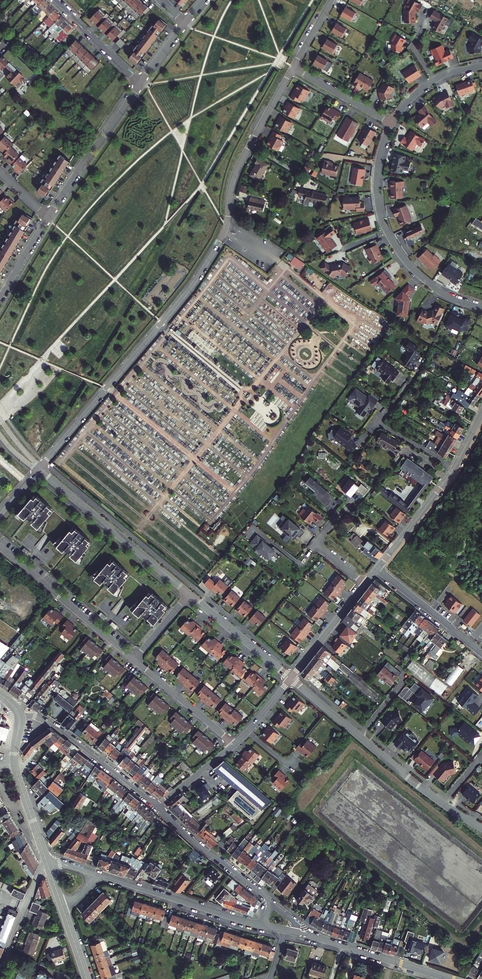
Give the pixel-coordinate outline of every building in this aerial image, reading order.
[(30,2),(28,0),(27,1),(21,8),(23,11),(28,6),(27,5),(30,2)] [(37,4),(43,10),(49,4),(46,0),(40,0),(37,4)] [(138,0),(132,0),(128,5),(134,10),(141,2),(138,0)] [(405,7),(406,9),(405,10),(406,22),(416,22),(416,13),(415,13),(415,11),(416,10),(418,11),(419,12),(423,5),(422,5),(414,0),(409,0),(405,7)] [(147,8),(141,2),(134,10),(140,16),(147,8)] [(49,4),(43,10),(49,16),(55,9),(49,4)] [(356,13),(343,5),(341,8),(343,10),(343,11),(342,11),(340,15),(351,21),(356,13)] [(100,7),(89,19),(97,27),(108,14),(100,7)] [(55,9),(49,16),(55,22),(62,15),(55,9)] [(433,28),(441,33),(446,24),(449,26),(453,21),(434,10),(430,17),(437,21),(433,28)] [(108,14),(97,27),(106,36),(118,23),(108,14)] [(55,22),(51,27),(48,29),(52,33),(66,19),(62,15),(55,22)] [(66,19),(52,33),(51,34),(56,39),(57,38),(60,34),(62,33),(62,32),(61,31),(63,29),(69,23),(66,19)] [(168,25),(160,19),(156,24),(164,31),(168,25)] [(347,29),(333,21),(331,25),(334,26),(333,28),(331,31),(342,37),(347,29)] [(60,34),(57,38),(61,42),(62,41),(63,40),(66,37),(68,35),(75,28),(74,27),(69,23),(63,29),(61,31),(62,32),(62,33),(60,34)] [(118,23),(106,36),(114,44),(127,31),(118,23)] [(164,31),(155,24),(151,29),(160,36),(164,31)] [(159,36),(150,30),(146,35),(155,42),(159,36)] [(472,32),(469,39),(472,40),(469,46),(470,53),(481,51),(480,48),(481,46),(481,37),(476,34),(472,32)] [(392,44),(392,51),(402,51),(402,46),(401,45),(403,43),(403,44),(406,40),(396,34),(393,40),(393,42),(392,44)] [(155,43),(146,36),(142,41),(151,48),(155,43)] [(338,45),(324,37),(322,41),(325,43),(324,44),(322,47),(333,54),(338,45)] [(121,38),(116,43),(121,48),(126,43),(121,38)] [(83,45),(76,39),(65,51),(71,57),(83,45)] [(150,49),(142,43),(138,48),(146,54),(150,49)] [(77,63),(89,50),(83,45),(71,57),(77,63)] [(442,45),(431,50),(433,55),(434,55),(436,59),(434,60),(437,65),(443,62),(443,61),(447,59),(447,60),(454,57),(450,49),(445,51),(442,45)] [(137,49),(130,58),(138,65),(145,55),(137,49)] [(83,68),(94,56),(89,50),(77,63),(83,68)] [(329,61),(315,54),(313,57),(316,59),(315,60),(313,63),(324,70),(329,61)] [(18,88),(23,83),(21,81),(26,77),(21,72),(22,69),(18,65),(15,67),(3,55),(0,58),(0,63),(5,67),(6,66),(11,71),(9,73),(8,72),(6,75),(5,75),(18,88)] [(89,74),(101,62),(94,56),(83,68),(89,74)] [(409,69),(403,73),(409,82),(410,83),(413,81),(413,79),(421,74),(415,65),(409,69)] [(360,73),(353,84),(359,88),(361,86),(363,87),(364,88),(368,90),(374,81),(360,73)] [(473,81),(457,87),(460,96),(469,93),(469,94),(474,92),(474,91),(476,90),(475,87),(477,87),(476,83),(473,83),(473,81)] [(381,89),(382,92),(381,92),(381,94),(379,94),(380,100),(392,97),(391,93),(394,88),(384,82),(381,86),(382,87),(381,89)] [(290,97),(298,101),(300,98),(304,100),(310,90),(298,84),(296,88),(297,88),(296,90),(294,89),(290,97)] [(438,95),(433,99),(441,108),(445,105),(446,105),(447,107),(449,108),(455,106),(449,91),(443,94),(443,95),(440,96),(439,96),(438,95)] [(300,108),(288,101),(285,105),(287,106),(286,108),(286,107),(283,111),(295,118),(300,108)] [(328,106),(321,117),(331,123),(333,119),(337,121),(341,112),(334,108),(333,110),(331,109),(332,108),(328,106)] [(429,112),(424,106),(419,111),(421,113),(418,116),(417,115),(413,118),(417,123),(418,122),(423,128),(429,122),(432,126),(438,121),(433,117),(429,112)] [(292,122),(280,115),(277,120),(279,121),(278,122),(275,126),(286,132),(292,122)] [(358,123),(348,117),(344,124),(344,125),(342,128),(337,135),(348,141),(350,137),(351,137),(355,130),(354,130),(358,123)] [(366,126),(358,140),(368,146),(376,132),(366,126)] [(281,135),(273,130),(269,138),(270,138),(269,140),(266,144),(278,150),(283,140),(279,138),(281,135)] [(404,136),(400,142),(412,150),(417,142),(422,145),(425,140),(412,131),(409,135),(407,138),(404,136)] [(6,135),(0,141),(0,148),(3,154),(11,146),(14,143),(6,135)] [(11,146),(3,154),(10,164),(18,155),(19,154),(11,146)] [(391,171),(403,173),(404,169),(409,170),(411,163),(405,161),(406,156),(395,154),(393,161),(392,164),(393,164),(391,171)] [(18,155),(10,164),(19,174),(28,164),(18,155)] [(70,161),(60,155),(57,160),(67,166),(70,161)] [(269,164),(258,158),(256,162),(257,163),(250,174),(259,180),(269,164)] [(331,161),(325,159),(322,172),(336,176),(339,165),(331,163),(331,161)] [(66,168),(56,161),(53,166),(63,173),(66,168)] [(62,173),(52,167),(49,172),(59,178),(62,173)] [(362,179),(363,176),(364,176),(365,169),(354,167),(351,183),(362,185),(363,180),(362,179)] [(58,180),(48,173),(45,178),(55,185),(58,180)] [(54,185),(44,179),(38,189),(48,196),(54,185)] [(391,193),(391,198),(401,198),(403,197),(402,187),(405,187),(405,181),(396,182),(395,181),(391,181),(391,189),(392,189),(392,193),(391,193)] [(327,195),(300,189),(299,194),(298,195),(302,196),(301,198),(305,199),(304,204),(305,204),(305,205),(307,205),(309,205),(310,202),(324,205),(327,195)] [(0,201),(0,205),(6,211),(15,203),(6,194),(0,201)] [(266,201),(251,197),(248,208),(264,211),(266,201)] [(344,198),(344,209),(357,208),(357,211),(365,211),(365,204),(361,204),(361,197),(344,198)] [(408,209),(406,205),(393,210),(396,216),(398,215),(400,219),(399,219),(399,220),(401,226),(406,224),(407,222),(412,221),(409,213),(410,212),(409,209),(408,209)] [(33,217),(23,211),(16,223),(26,229),(33,217)] [(373,229),(369,218),(363,220),(362,220),(362,221),(363,221),(360,222),(359,222),(355,223),(358,234),(373,229)] [(25,231),(15,225),(12,230),(22,236),(25,231)] [(422,225),(406,232),(409,239),(425,232),(422,225)] [(317,238),(327,252),(336,245),(330,237),(336,232),(332,227),(317,238)] [(22,237),(11,231),(8,236),(19,242),(22,237)] [(18,243),(8,237),(5,242),(15,248),(18,243)] [(14,250),(4,244),(1,249),(11,255),(14,250)] [(376,245),(367,249),(371,257),(369,258),(371,263),(373,262),(373,263),(383,259),(376,245)] [(427,248),(419,257),(427,265),(429,263),(430,265),(430,266),(434,269),(442,260),(435,254),(434,255),(427,248)] [(0,250),(0,251),(0,257),(8,261),(11,256),(0,250)] [(442,260),(444,258),(438,251),(436,253),(442,260)] [(302,268),(305,262),(294,256),(291,263),(302,268)] [(345,277),(351,268),(344,263),(331,266),(325,262),(324,263),(323,263),(321,266),(322,267),(321,268),(326,272),(334,277),(336,274),(340,273),(345,277)] [(449,264),(443,273),(449,278),(450,277),(452,279),(451,281),(457,284),(464,273),(449,264)] [(389,273),(386,270),(381,275),(371,281),(372,283),(374,283),(375,284),(377,284),(378,282),(384,288),(388,293),(396,286),(389,279),(392,277),(391,275),(389,273)] [(409,298),(408,297),(414,291),(409,285),(400,293),(401,294),(396,298),(400,302),(399,308),(400,308),(399,315),(407,316),(408,310),(410,310),(412,303),(409,302),(410,299),(409,298)] [(428,312),(423,309),(417,320),(424,324),(425,322),(427,323),(432,322),(437,324),(442,315),(441,315),(444,308),(437,305),(434,311),(433,311),(428,312)] [(447,324),(446,326),(452,329),(453,327),(460,330),(468,329),(468,324),(471,324),(471,318),(462,319),(458,317),(460,314),(453,311),(449,321),(447,324)] [(404,362),(411,366),(417,357),(417,356),(419,351),(417,350),(419,347),(409,341),(405,347),(409,349),(407,353),(408,355),(408,356),(404,362)] [(386,363),(383,360),(382,361),(381,360),(382,359),(378,356),(372,365),(375,368),(377,365),(378,366),(376,368),(376,370),(379,373),(381,372),(385,375),(382,379),(388,383),(391,379),(393,381),(399,373),(398,373),(394,369),(392,369),(392,367),(386,363)] [(476,374),(478,371),(466,365),(464,367),(476,374)] [(135,370),(132,368),(126,375),(129,377),(135,370)] [(470,388),(480,395),(481,393),(481,374),(481,373),(473,384),(470,388)] [(420,386),(415,383),(411,389),(411,390),(413,391),(417,393),(420,386)] [(371,410),(377,401),(369,395),(367,397),(356,388),(348,399),(358,407),(356,411),(364,417),(369,410),(370,410),(371,410)] [(480,395),(470,388),(469,389),(468,388),(465,393),(466,393),(477,400),(480,395)] [(454,392),(450,398),(464,406),(467,408),(469,404),(473,406),(477,400),(466,393),(465,393),(459,389),(456,394),(454,392)] [(450,398),(446,395),(445,397),(446,398),(443,403),(452,408),(452,407),(461,412),(464,406),(450,398)] [(442,418),(441,421),(460,433),(464,427),(456,422),(454,425),(448,421),(447,423),(446,422),(447,421),(442,418)] [(449,434),(457,438),(460,433),(441,421),(439,424),(447,429),(446,431),(449,434)] [(342,445),(345,447),(346,447),(350,453),(357,448),(353,442),(350,439),(352,437),(345,431),(341,428),(335,437),(336,440),(342,444),(342,445)] [(437,431),(435,434),(439,436),(453,445),(457,438),(449,434),(447,437),(441,433),(441,434),(437,431)] [(399,443),(383,432),(378,441),(378,443),(381,445),(384,445),(389,448),(389,449),(394,452),(393,453),(397,455),(399,451),(396,449),(396,448),(399,443)] [(439,436),(435,443),(450,451),(453,445),(439,436)] [(446,457),(450,451),(435,443),(428,438),(426,441),(423,445),(431,450),(433,446),(435,447),(434,450),(446,457)] [(434,450),(433,451),(445,458),(446,457),(434,450)] [(403,456),(397,465),(400,467),(407,459),(403,456)] [(382,486),(379,491),(407,512),(426,486),(433,478),(433,476),(408,458),(407,459),(401,467),(417,480),(422,483),(421,485),(407,503),(392,492),(389,491),(382,486)] [(361,463),(359,467),(367,472),(369,468),(361,463)] [(320,500),(323,502),(328,506),(333,500),(330,498),(333,495),(320,485),(317,482),(311,477),(306,483),(316,492),(314,494),(321,499),(320,500)] [(350,478),(341,488),(351,496),(357,489),(363,494),(368,488),(361,483),(359,486),(350,478)] [(35,494),(21,510),(27,516),(30,513),(36,518),(34,519),(41,525),(47,518),(53,510),(51,508),(54,505),(50,502),(51,500),(44,495),(43,496),(39,493),(37,496),(35,494)] [(319,523),(323,517),(318,513),(317,514),(314,511),(311,509),(308,506),(305,510),(304,509),(299,515),(310,524),(313,521),(312,520),(313,518),(319,523)] [(397,506),(390,515),(399,523),(402,519),(401,518),(405,513),(397,506)] [(283,521),(279,526),(287,534),(285,536),(290,540),(295,534),(300,538),(304,532),(289,520),(286,523),(283,521)] [(386,520),(379,528),(388,535),(392,530),(393,531),(396,528),(386,520)] [(65,536),(59,543),(66,548),(68,545),(74,550),(73,552),(79,557),(85,550),(92,542),(90,540),(92,537),(88,534),(89,533),(83,527),(82,529),(78,525),(75,528),(73,526),(65,536)] [(56,539),(59,543),(65,536),(63,534),(56,539)] [(270,559),(277,549),(257,534),(250,543),(270,559)] [(350,541),(357,547),(359,544),(362,540),(357,534),(356,535),(352,539),(350,541)] [(366,543),(362,540),(359,544),(361,546),(362,544),(380,558),(384,552),(368,540),(366,543)] [(0,555),(0,603),(26,624),(52,597),(0,555)] [(285,578),(292,570),(285,565),(288,562),(284,559),(281,562),(274,556),(271,560),(266,556),(264,558),(263,557),(262,558),(263,559),(261,561),(269,567),(270,567),(272,565),(277,570),(285,578)] [(103,568),(97,575),(104,580),(106,577),(112,582),(111,584),(117,589),(123,582),(130,574),(127,572),(130,569),(126,566),(127,565),(121,559),(120,561),(116,557),(113,560),(111,558),(103,568)] [(94,571),(97,575),(103,568),(101,566),(94,571)] [(330,584),(331,584),(341,592),(344,588),(342,586),(343,585),(346,582),(337,575),(330,584)] [(219,579),(210,590),(214,593),(216,590),(217,591),(217,592),(221,595),(228,586),(219,579)] [(373,583),(384,591),(386,589),(375,580),(373,583)] [(381,596),(384,591),(373,583),(369,587),(381,596)] [(331,584),(324,593),(333,599),(335,596),(336,594),(338,596),(341,592),(331,584)] [(381,596),(369,587),(361,597),(374,607),(380,600),(385,604),(388,601),(381,596)] [(142,600),(136,607),(142,612),(145,610),(151,615),(149,616),(156,622),(168,606),(166,605),(169,602),(165,598),(166,597),(159,592),(158,593),(154,590),(152,593),(149,591),(142,600)] [(231,590),(223,600),(227,603),(228,602),(229,603),(232,606),(240,597),(231,590)] [(462,604),(451,595),(449,598),(449,599),(445,605),(455,613),(462,604)] [(321,597),(314,605),(324,613),(327,610),(325,608),(326,607),(329,603),(321,597)] [(377,609),(374,607),(361,597),(357,602),(364,608),(375,616),(377,614),(374,612),(377,609)] [(132,603),(136,607),(142,600),(139,599),(132,603)] [(243,601),(235,610),(239,614),(240,612),(242,613),(241,613),(245,616),(252,608),(243,601)] [(364,608),(357,602),(352,608),(365,618),(367,619),(371,623),(374,620),(362,611),(364,608)] [(314,605),(307,614),(316,621),(318,617),(319,616),(321,617),(324,613),(314,605)] [(44,617),(52,624),(55,621),(58,623),(64,616),(57,610),(56,612),(55,611),(55,610),(52,607),(44,617)] [(361,622),(365,618),(352,608),(348,614),(360,623),(361,622)] [(412,613),(409,618),(403,625),(405,627),(402,633),(404,634),(420,613),(415,609),(412,613)] [(464,620),(471,626),(480,615),(473,609),(464,620)] [(257,610),(248,621),(252,624),(254,622),(255,623),(258,626),(265,617),(257,610)] [(415,630),(425,617),(420,613),(404,634),(407,636),(413,628),(415,630)] [(377,637),(360,623),(348,614),(342,621),(347,624),(356,632),(360,628),(362,630),(375,640),(377,637)] [(416,633),(419,635),(429,621),(425,617),(415,630),(410,636),(413,638),(416,633)] [(304,618),(297,626),(307,635),(310,631),(308,629),(309,628),(310,628),(312,625),(304,618)] [(68,619),(62,626),(65,629),(62,632),(71,639),(79,629),(75,626),(75,627),(73,626),(75,624),(68,619)] [(188,635),(197,624),(193,621),(191,624),(187,620),(179,628),(188,635)] [(423,639),(434,625),(429,621),(419,635),(418,636),(419,638),(420,636),(423,639)] [(188,635),(197,642),(204,633),(201,630),(199,629),(201,627),(197,624),(188,635)] [(356,632),(347,624),(344,629),(345,630),(341,635),(338,638),(349,646),(352,643),(350,642),(357,632),(356,632)] [(439,629),(434,625),(423,639),(428,642),(437,631),(439,629)] [(297,626),(290,635),(299,642),(302,638),(301,638),(302,637),(304,638),(307,635),(297,626)] [(442,635),(437,631),(428,642),(423,649),(426,651),(429,647),(431,649),(442,635)] [(447,639),(442,635),(431,649),(425,657),(427,659),(430,655),(432,657),(447,639)] [(81,649),(87,653),(95,643),(94,641),(93,642),(92,641),(92,640),(87,636),(81,643),(84,645),(81,649)] [(210,652),(218,642),(215,639),(213,641),(208,637),(201,646),(209,653),(210,652)] [(286,638),(279,647),(289,655),(292,651),(293,650),(294,651),(297,647),(286,638)] [(463,647),(453,639),(450,642),(454,647),(460,650),(463,647)] [(1,659),(11,647),(0,640),(0,660),(1,659)] [(210,652),(218,660),(225,651),(222,648),(221,647),(222,645),(218,642),(210,652)] [(95,643),(87,653),(92,657),(95,654),(98,657),(103,650),(98,645),(98,646),(97,646),(96,645),(97,644),(95,643)] [(339,667),(349,676),(348,678),(374,700),(379,694),(323,646),(316,654),(328,663),(336,670),(339,667)] [(158,664),(161,667),(170,657),(170,656),(162,649),(155,658),(160,662),(158,664)] [(58,662),(65,655),(59,650),(53,658),(58,662)] [(229,654),(222,663),(231,670),(239,660),(236,657),(234,658),(229,654)] [(334,685),(335,686),(338,682),(324,670),(325,668),(324,667),(328,663),(316,654),(308,663),(334,685)] [(2,687),(7,679),(10,676),(13,671),(15,668),(18,662),(20,660),(13,655),(6,662),(0,670),(0,685),(2,687)] [(104,667),(109,672),(118,662),(116,660),(115,661),(114,660),(115,660),(114,660),(115,659),(109,655),(104,662),(107,664),(104,667)] [(24,658),(22,657),(20,660),(18,662),(20,664),(25,668),(26,666),(21,662),(24,658)] [(170,657),(161,667),(165,670),(166,669),(168,670),(168,669),(171,672),(178,664),(170,657)] [(53,658),(46,666),(52,670),(58,662),(53,658)] [(231,670),(230,671),(239,678),(246,670),(242,667),(242,666),(241,665),(243,663),(239,660),(231,670)] [(443,692),(449,683),(412,660),(406,669),(443,692)] [(429,660),(425,665),(432,670),(436,665),(429,660)] [(395,680),(401,672),(388,661),(377,674),(390,685),(394,681),(393,680),(394,679),(395,680)] [(118,662),(109,672),(114,676),(117,673),(120,675),(126,669),(121,664),(120,665),(120,664),(120,665),(119,664),(119,663),(118,662)] [(308,663),(304,668),(318,679),(320,677),(333,687),(334,685),(308,663)] [(65,668),(60,664),(56,668),(61,672),(65,668)] [(452,685),(465,669),(458,664),(446,680),(452,685)] [(45,678),(52,670),(46,666),(40,674),(45,678)] [(182,685),(191,674),(182,667),(175,676),(179,679),(180,680),(179,682),(182,685)] [(318,679),(304,668),(301,673),(319,689),(323,684),(318,679)] [(17,681),(9,691),(18,698),(23,691),(26,693),(28,690),(30,687),(29,686),(33,681),(35,680),(31,677),(29,680),(27,680),(25,682),(26,684),(21,689),(17,686),(28,672),(25,670),(17,681)] [(250,672),(243,680),(252,688),(260,677),(257,674),(255,676),(250,672)] [(35,680),(33,681),(39,686),(45,678),(40,674),(35,680)] [(49,681),(52,683),(57,676),(55,674),(49,681)] [(126,686),(131,691),(140,681),(138,679),(138,680),(137,679),(137,678),(132,674),(126,681),(129,683),(126,686)] [(191,674),(182,685),(186,688),(188,686),(189,687),(193,690),(200,682),(191,674)] [(50,685),(53,687),(54,688),(53,690),(58,694),(54,698),(70,711),(77,702),(75,700),(76,698),(74,697),(73,699),(69,695),(69,696),(66,693),(65,691),(63,689),(61,689),(61,690),(56,686),(60,682),(58,681),(60,679),(59,678),(61,676),(59,675),(57,676),(52,683),(50,685)] [(2,687),(9,691),(17,681),(10,676),(7,679),(2,687)] [(252,688),(251,688),(260,696),(267,687),(263,684),(264,684),(262,683),(264,681),(260,677),(252,688)] [(30,687),(28,690),(33,693),(39,686),(33,681),(29,686),(30,687)] [(140,681),(131,691),(137,695),(139,692),(142,694),(148,687),(143,683),(142,684),(142,683),(141,683),(142,682),(140,681)] [(53,687),(50,685),(47,683),(41,690),(46,695),(53,687)] [(203,703),(212,692),(203,685),(196,693),(200,696),(200,697),(201,698),(200,699),(203,703)] [(412,692),(415,694),(420,688),(417,685),(412,692)] [(458,701),(475,715),(480,708),(473,703),(478,695),(468,687),(458,701)] [(437,702),(420,688),(415,694),(419,697),(420,697),(423,700),(421,702),(421,701),(416,706),(425,713),(431,707),(432,708),(437,702)] [(107,689),(103,693),(110,698),(113,695),(107,689)] [(23,691),(18,698),(27,704),(34,694),(33,693),(28,690),(26,693),(23,691)] [(212,692),(203,703),(207,706),(209,704),(210,705),(214,708),(221,699),(212,692)] [(148,705),(153,710),(162,699),(160,698),(160,699),(159,698),(159,697),(154,693),(148,699),(151,702),(148,705)] [(297,712),(304,704),(295,695),(292,699),(292,700),(291,701),(290,700),(284,706),(291,712),(294,709),(297,712)] [(37,702),(33,699),(28,705),(33,708),(38,711),(42,713),(46,707),(43,704),(42,705),(41,704),(42,702),(43,701),(39,698),(37,702)] [(162,699),(153,710),(159,714),(162,711),(164,713),(170,706),(165,702),(164,702),(163,702),(164,701),(162,699)] [(225,720),(233,710),(225,703),(218,711),(221,714),(222,715),(221,717),(225,720)] [(74,708),(61,723),(69,729),(85,709),(79,705),(76,709),(74,708)] [(233,710),(225,720),(228,723),(230,721),(232,722),(235,725),(242,716),(234,709),(233,710)] [(398,710),(389,714),(382,722),(386,725),(386,726),(390,729),(396,722),(402,720),(398,710)] [(284,728),(292,719),(282,711),(279,714),(279,715),(278,716),(277,715),(271,722),(279,728),(281,725),(284,728)] [(171,724),(176,728),(184,718),(183,717),(182,718),(181,717),(181,716),(176,712),(171,718),(173,721),(171,724)] [(184,718),(176,728),(181,733),(184,730),(187,732),(192,725),(187,721),(186,721),(185,720),(186,720),(184,718)] [(78,728),(74,733),(79,737),(83,732),(89,725),(83,720),(77,728),(78,728)] [(459,728),(455,728),(455,735),(459,734),(466,740),(470,740),(474,742),(475,740),(476,741),(480,736),(464,722),(459,728)] [(89,725),(83,732),(86,735),(88,737),(88,738),(92,741),(92,740),(95,742),(99,737),(102,733),(99,730),(98,732),(94,729),(96,727),(91,723),(89,725)] [(124,748),(115,759),(120,763),(136,743),(148,728),(143,723),(124,748)] [(272,743),(279,735),(268,726),(265,729),(267,730),(265,732),(265,731),(262,735),(272,743)] [(50,736),(55,732),(50,727),(41,734),(31,742),(23,752),(28,757),(35,747),(36,748),(44,741),(50,736)] [(108,734),(103,740),(99,746),(104,750),(116,734),(119,731),(116,729),(111,736),(108,734)] [(193,743),(198,747),(207,737),(205,736),(204,736),(204,735),(203,735),(204,735),(199,730),(193,737),(196,740),(193,743)] [(405,730),(394,744),(400,749),(402,747),(405,751),(407,748),(410,750),(411,750),(419,741),(414,737),(413,739),(409,735),(410,734),(405,730)] [(55,743),(61,736),(55,732),(50,736),(55,742),(55,743)] [(116,734),(104,750),(109,755),(118,743),(119,742),(115,739),(116,737),(118,735),(116,734)] [(55,742),(50,736),(44,741),(49,747),(55,742)] [(61,736),(55,743),(54,744),(59,748),(65,740),(61,736)] [(99,746),(103,740),(99,737),(95,742),(95,743),(99,746)] [(207,737),(198,747),(203,752),(206,749),(209,751),(215,744),(210,740),(209,740),(208,739),(207,737)] [(59,748),(66,754),(74,745),(68,740),(65,740),(59,748)] [(302,741),(296,748),(302,754),(303,752),(305,753),(304,754),(308,757),(316,747),(307,740),(304,743),(302,741)] [(124,748),(118,743),(109,755),(115,759),(124,748)] [(140,747),(136,743),(120,763),(125,767),(134,755),(140,747)] [(66,765),(77,752),(79,749),(74,745),(66,754),(60,762),(62,764),(63,765),(65,767),(66,765)] [(244,751),(241,755),(251,763),(252,763),(259,755),(251,748),(248,751),(248,752),(247,753),(244,751)] [(421,751),(414,759),(420,764),(420,763),(423,765),(423,766),(427,770),(435,761),(421,751)] [(71,769),(83,756),(77,752),(66,765),(71,769)] [(137,757),(134,755),(125,767),(130,770),(139,759),(142,755),(140,753),(137,757)] [(244,771),(251,763),(241,755),(238,758),(237,759),(238,761),(235,764),(244,771)] [(76,772),(76,771),(88,759),(83,756),(71,769),(76,772)] [(139,759),(130,770),(135,774),(146,760),(144,758),(141,761),(139,759)] [(88,759),(76,771),(79,774),(81,772),(87,776),(90,771),(94,765),(88,759)] [(137,780),(148,767),(145,765),(148,762),(146,760),(135,774),(132,777),(137,780)] [(185,770),(188,766),(183,761),(177,766),(179,768),(181,766),(185,770)] [(271,801),(223,761),(213,769),(237,789),(255,804),(261,810),(271,801)] [(437,771),(434,775),(438,778),(443,782),(448,776),(448,775),(449,774),(450,774),(455,773),(454,768),(455,768),(454,762),(443,764),(438,769),(437,771)] [(46,772),(38,764),(31,771),(38,778),(46,772)] [(92,782),(95,778),(101,770),(95,765),(87,778),(92,782)] [(150,769),(148,767),(137,780),(141,784),(150,773),(148,772),(150,769)] [(101,770),(95,778),(107,788),(108,787),(114,780),(101,770)] [(278,770),(272,777),(275,780),(272,783),(281,790),(289,780),(286,777),(285,778),(284,777),(285,775),(278,770)] [(152,771),(150,773),(141,784),(146,788),(156,776),(157,775),(152,771)] [(46,778),(43,775),(32,785),(36,790),(50,777),(49,776),(46,778)] [(153,792),(160,783),(160,782),(158,781),(160,778),(159,778),(156,776),(146,788),(152,793),(153,792)] [(53,781),(50,777),(36,790),(40,795),(47,788),(48,787),(53,781)] [(53,781),(48,787),(54,792),(59,785),(53,780),(53,781)] [(121,785),(114,780),(108,787),(115,792),(121,785)] [(167,789),(160,783),(153,792),(160,798),(163,795),(164,796),(173,789),(171,786),(167,789)] [(211,794),(204,784),(196,790),(203,799),(211,794)] [(59,785),(54,792),(58,795),(63,789),(59,785)] [(129,792),(121,785),(115,792),(114,794),(113,796),(119,800),(113,807),(115,809),(129,792)] [(469,786),(462,794),(467,798),(467,797),(470,799),(470,800),(474,803),(480,795),(469,786)] [(255,804),(237,789),(229,799),(246,814),(255,804)] [(37,804),(39,809),(42,805),(50,812),(57,805),(60,808),(64,804),(58,798),(53,793),(50,790),(37,804)] [(80,792),(72,804),(79,808),(87,797),(80,792)] [(115,809),(118,812),(123,805),(126,807),(134,796),(131,793),(129,792),(115,809)] [(175,797),(180,802),(183,800),(186,802),(189,800),(182,792),(175,797)] [(134,796),(126,807),(125,809),(127,811),(125,814),(127,816),(128,817),(140,801),(134,796)] [(166,805),(169,808),(173,805),(175,806),(177,805),(180,802),(175,797),(166,805)] [(132,821),(134,819),(145,805),(140,801),(128,817),(126,820),(128,821),(130,819),(132,821)] [(173,805),(169,808),(177,816),(183,811),(185,809),(180,804),(178,806),(177,805),(175,806),(173,805)] [(251,818),(261,810),(255,804),(246,814),(251,818)] [(145,805),(134,819),(138,822),(149,809),(145,805)] [(138,822),(142,826),(153,812),(149,809),(138,822)] [(185,809),(183,811),(186,813),(192,817),(193,816),(185,809)] [(8,811),(0,815),(0,823),(2,822),(11,816),(8,811)] [(183,811),(177,816),(185,824),(192,817),(186,813),(183,811)] [(231,816),(238,824),(242,820),(235,812),(231,816)] [(21,832),(11,816),(2,822),(0,823),(0,828),(5,826),(10,834),(11,835),(12,837),(15,835),(21,832)] [(158,817),(153,823),(158,827),(163,820),(158,817)] [(194,820),(192,817),(185,824),(194,832),(199,827),(193,822),(194,820)] [(199,827),(194,832),(202,838),(204,836),(201,833),(203,831),(208,825),(204,821),(199,827)] [(84,842),(86,843),(94,828),(95,827),(89,823),(86,822),(76,837),(76,838),(82,841),(84,842)] [(54,845),(65,832),(60,828),(53,836),(51,834),(48,838),(50,840),(49,841),(54,845)] [(91,864),(94,855),(90,854),(92,849),(91,848),(92,844),(90,844),(95,834),(97,830),(94,828),(86,843),(84,848),(83,851),(79,860),(91,864)] [(219,835),(215,838),(213,839),(209,835),(203,831),(201,833),(204,836),(202,838),(205,842),(211,848),(217,844),(223,839),(219,835)] [(28,842),(22,832),(21,832),(15,835),(17,839),(12,842),(12,843),(16,852),(19,850),(23,847),(24,849),(28,842)] [(69,846),(73,848),(74,846),(78,847),(82,841),(76,838),(76,837),(71,833),(69,836),(69,837),(74,840),(69,846)] [(226,849),(232,854),(238,846),(233,841),(235,839),(232,836),(230,834),(223,839),(217,844),(224,847),(225,843),(229,846),(226,849)] [(232,854),(237,857),(248,843),(246,841),(247,839),(245,837),(238,846),(232,854)] [(24,860),(34,855),(28,842),(24,849),(23,847),(19,850),(24,860)] [(241,861),(250,850),(248,848),(251,845),(252,844),(249,842),(248,843),(237,857),(241,861)] [(62,855),(69,857),(73,848),(69,846),(62,855)] [(69,857),(79,860),(83,851),(77,849),(78,847),(74,846),(73,848),(69,857)] [(241,861),(247,866),(255,854),(256,854),(253,852),(256,848),(253,846),(250,850),(241,861)] [(251,869),(269,847),(267,846),(265,849),(264,849),(258,856),(255,854),(247,866),(251,869)] [(112,857),(117,849),(114,847),(108,855),(102,853),(101,854),(100,857),(97,867),(109,870),(112,857)] [(117,849),(112,857),(109,870),(119,874),(122,864),(123,864),(125,858),(126,856),(122,855),(120,861),(119,861),(120,857),(117,855),(121,849),(119,847),(117,849)] [(252,878),(256,873),(267,859),(265,858),(272,850),(269,847),(251,869),(252,870),(249,875),(252,878)] [(267,859),(256,873),(257,874),(254,879),(257,882),(261,877),(274,861),(272,860),(273,859),(272,859),(277,852),(275,850),(267,859)] [(192,853),(190,856),(188,858),(194,863),(196,860),(198,857),(192,853)] [(26,870),(32,878),(39,863),(34,855),(24,860),(26,864),(23,865),(26,870)] [(91,864),(97,867),(100,857),(94,855),(91,864)] [(125,875),(136,859),(136,858),(132,856),(131,858),(126,855),(126,856),(125,858),(123,864),(122,864),(119,874),(125,875)] [(136,858),(136,859),(125,875),(133,878),(140,867),(142,868),(146,863),(141,860),(140,861),(136,858)] [(262,885),(266,881),(274,870),(273,868),(279,860),(277,858),(274,861),(261,877),(262,878),(258,883),(262,885)] [(342,860),(341,863),(348,869),(350,866),(342,860)] [(145,870),(155,877),(162,869),(161,868),(162,867),(162,865),(160,864),(158,864),(157,866),(151,861),(149,864),(145,870)] [(142,875),(145,870),(142,868),(140,867),(133,878),(138,880),(139,878),(140,878),(142,875)] [(277,879),(282,872),(285,869),(283,867),(280,871),(280,870),(279,872),(275,869),(274,870),(266,881),(272,886),(277,879)] [(220,874),(212,868),(206,877),(213,883),(220,874)] [(287,895),(296,883),(282,872),(277,879),(281,882),(277,888),(287,895)] [(188,883),(190,880),(184,875),(182,874),(176,882),(178,883),(176,885),(172,890),(180,892),(183,890),(189,883),(188,883)] [(151,883),(166,888),(169,883),(161,879),(160,880),(155,877),(151,883)] [(42,878),(35,896),(41,898),(51,895),(46,878),(42,878)] [(227,885),(234,891),(234,890),(239,884),(232,879),(227,885)] [(311,900),(311,899),(314,895),(318,890),(308,883),(305,889),(297,900),(300,902),(301,901),(302,899),(305,901),(304,901),(308,904),(309,903),(310,903),(311,900)] [(245,901),(246,901),(247,900),(251,903),(249,905),(251,906),(253,902),(255,898),(239,884),(234,890),(239,893),(236,897),(238,899),(239,899),(240,898),(244,901),(245,901)] [(24,898),(25,893),(15,888),(14,890),(13,890),(11,894),(21,899),(24,898)] [(224,906),(226,899),(229,896),(231,894),(224,888),(216,899),(224,906)] [(98,898),(106,905),(112,899),(104,892),(98,898)] [(93,903),(101,910),(106,905),(98,898),(93,903)] [(229,900),(226,899),(224,906),(233,909),(235,903),(236,903),(237,900),(234,898),(233,899),(230,898),(229,900)] [(140,912),(143,903),(135,900),(133,906),(130,904),(127,914),(131,915),(133,910),(140,912)] [(242,905),(243,903),(243,902),(237,900),(236,903),(235,903),(233,909),(247,914),(249,910),(250,908),(244,905),(242,905)] [(39,910),(41,905),(40,905),(35,903),(33,902),(30,911),(37,914),(36,916),(35,916),(32,925),(42,929),(48,913),(39,910)] [(88,908),(95,916),(101,910),(93,903),(88,908)] [(139,916),(146,918),(150,905),(143,903),(140,912),(139,916)] [(153,920),(155,917),(157,908),(150,905),(146,918),(153,920)] [(314,927),(316,928),(320,916),(322,913),(313,907),(312,909),(305,920),(310,924),(312,926),(314,927)] [(364,907),(360,921),(364,922),(360,936),(370,940),(371,936),(370,936),(372,926),(377,928),(380,917),(375,915),(374,918),(369,917),(371,910),(364,907)] [(18,913),(17,912),(16,912),(16,910),(12,908),(10,908),(0,933),(0,959),(18,913)] [(90,922),(95,916),(88,908),(82,914),(90,922)] [(166,910),(157,908),(155,917),(162,919),(160,926),(164,927),(167,917),(164,916),(166,910)] [(325,920),(328,911),(328,910),(326,909),(324,914),(322,913),(320,916),(316,928),(319,930),(321,931),(325,920)] [(321,931),(326,933),(332,915),(334,912),(334,911),(331,910),(330,912),(328,911),(325,920),(321,931)] [(346,927),(350,918),(351,915),(352,912),(350,911),(349,910),(346,917),(344,922),(342,921),(337,937),(342,939),(346,927)] [(331,935),(337,919),(339,915),(339,914),(336,913),(335,916),(332,915),(326,933),(331,935)] [(170,924),(177,926),(180,917),(172,914),(171,918),(167,917),(164,927),(168,928),(170,924)] [(331,935),(337,937),(342,921),(344,917),(341,915),(339,920),(337,919),(331,935)] [(183,932),(188,919),(180,917),(177,926),(182,928),(181,931),(183,932)] [(346,927),(342,939),(353,942),(356,932),(351,931),(355,920),(350,918),(346,927)] [(195,922),(188,919),(183,932),(191,935),(195,922)] [(195,922),(191,935),(198,937),(202,924),(195,922)] [(204,939),(205,939),(209,926),(202,924),(198,937),(197,939),(203,941),(204,939)] [(205,939),(217,943),(220,934),(216,933),(218,929),(209,926),(205,939)] [(377,949),(381,935),(382,931),(376,929),(371,947),(377,949)] [(407,941),(405,947),(408,948),(408,950),(413,952),(414,950),(421,953),(424,944),(412,940),(415,932),(408,930),(405,940),(407,941)] [(40,934),(30,931),(25,944),(26,944),(24,951),(33,955),(39,940),(38,939),(40,934)] [(224,941),(231,943),(234,934),(224,931),(223,935),(220,934),(217,943),(223,945),(224,941)] [(238,949),(239,946),(242,937),(234,934),(231,943),(230,947),(238,949)] [(377,949),(383,951),(387,938),(387,936),(381,935),(377,949)] [(435,941),(438,942),(439,938),(432,936),(430,945),(434,946),(435,941)] [(107,950),(103,937),(94,940),(96,943),(91,945),(95,955),(107,950)] [(239,946),(246,948),(249,939),(242,937),(239,946)] [(389,953),(393,940),(390,940),(387,938),(383,951),(389,953)] [(400,941),(394,938),(393,940),(389,953),(396,955),(399,945),(400,941)] [(245,951),(251,954),(256,941),(249,939),(246,948),(245,951)] [(251,954),(259,956),(260,953),(263,943),(256,941),(251,954)] [(268,959),(272,961),(275,952),(272,950),(273,947),(263,943),(260,953),(270,956),(268,959)] [(63,948),(47,954),(50,963),(66,958),(63,948)] [(298,951),(288,948),(285,957),(296,961),(298,951)] [(444,952),(433,948),(429,959),(440,963),(444,952)] [(97,962),(111,957),(108,950),(107,950),(95,955),(97,962)] [(481,950),(468,973),(474,977),(481,963),(481,950)] [(100,969),(113,964),(111,957),(97,962),(100,969)] [(313,962),(309,976),(319,978),(323,978),(327,966),(313,962)] [(113,964),(100,969),(103,978),(107,977),(108,978),(113,978),(118,977),(123,976),(122,972),(116,974),(113,964)] [(36,978),(53,978),(54,977),(46,974),(47,973),(40,970),(38,974),(37,974),(35,977),(37,978),(36,978)]
